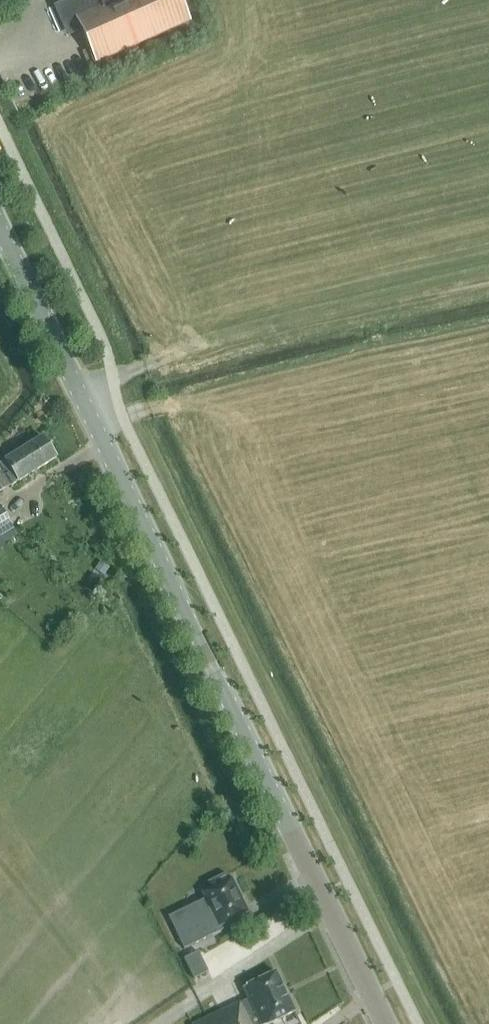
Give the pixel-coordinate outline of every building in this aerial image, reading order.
[(55,8),(64,26),(76,21),(96,65),(191,22),(181,0),(73,0),(55,8)] [(56,459),(42,437),(5,460),(6,460),(0,464),(0,493),(19,482),(56,459)] [(10,522),(1,508),(0,509),(0,528),(10,522)] [(10,522),(0,528),(0,542),(16,532),(10,522)] [(95,570),(104,576),(110,568),(101,562),(95,570)] [(93,579),(86,589),(93,594),(103,581),(95,575),(93,579)] [(207,884),(207,888),(187,898),(192,908),(188,910),(197,927),(215,917),(220,926),(247,913),(246,910),(246,907),(243,902),(243,901),(229,875),(227,874),(207,884)] [(198,952),(183,959),(194,979),(208,972),(198,952)] [(295,1012),(275,973),(243,988),(249,1000),(240,1004),(239,1003),(196,1023),(271,1023),(295,1012)]
